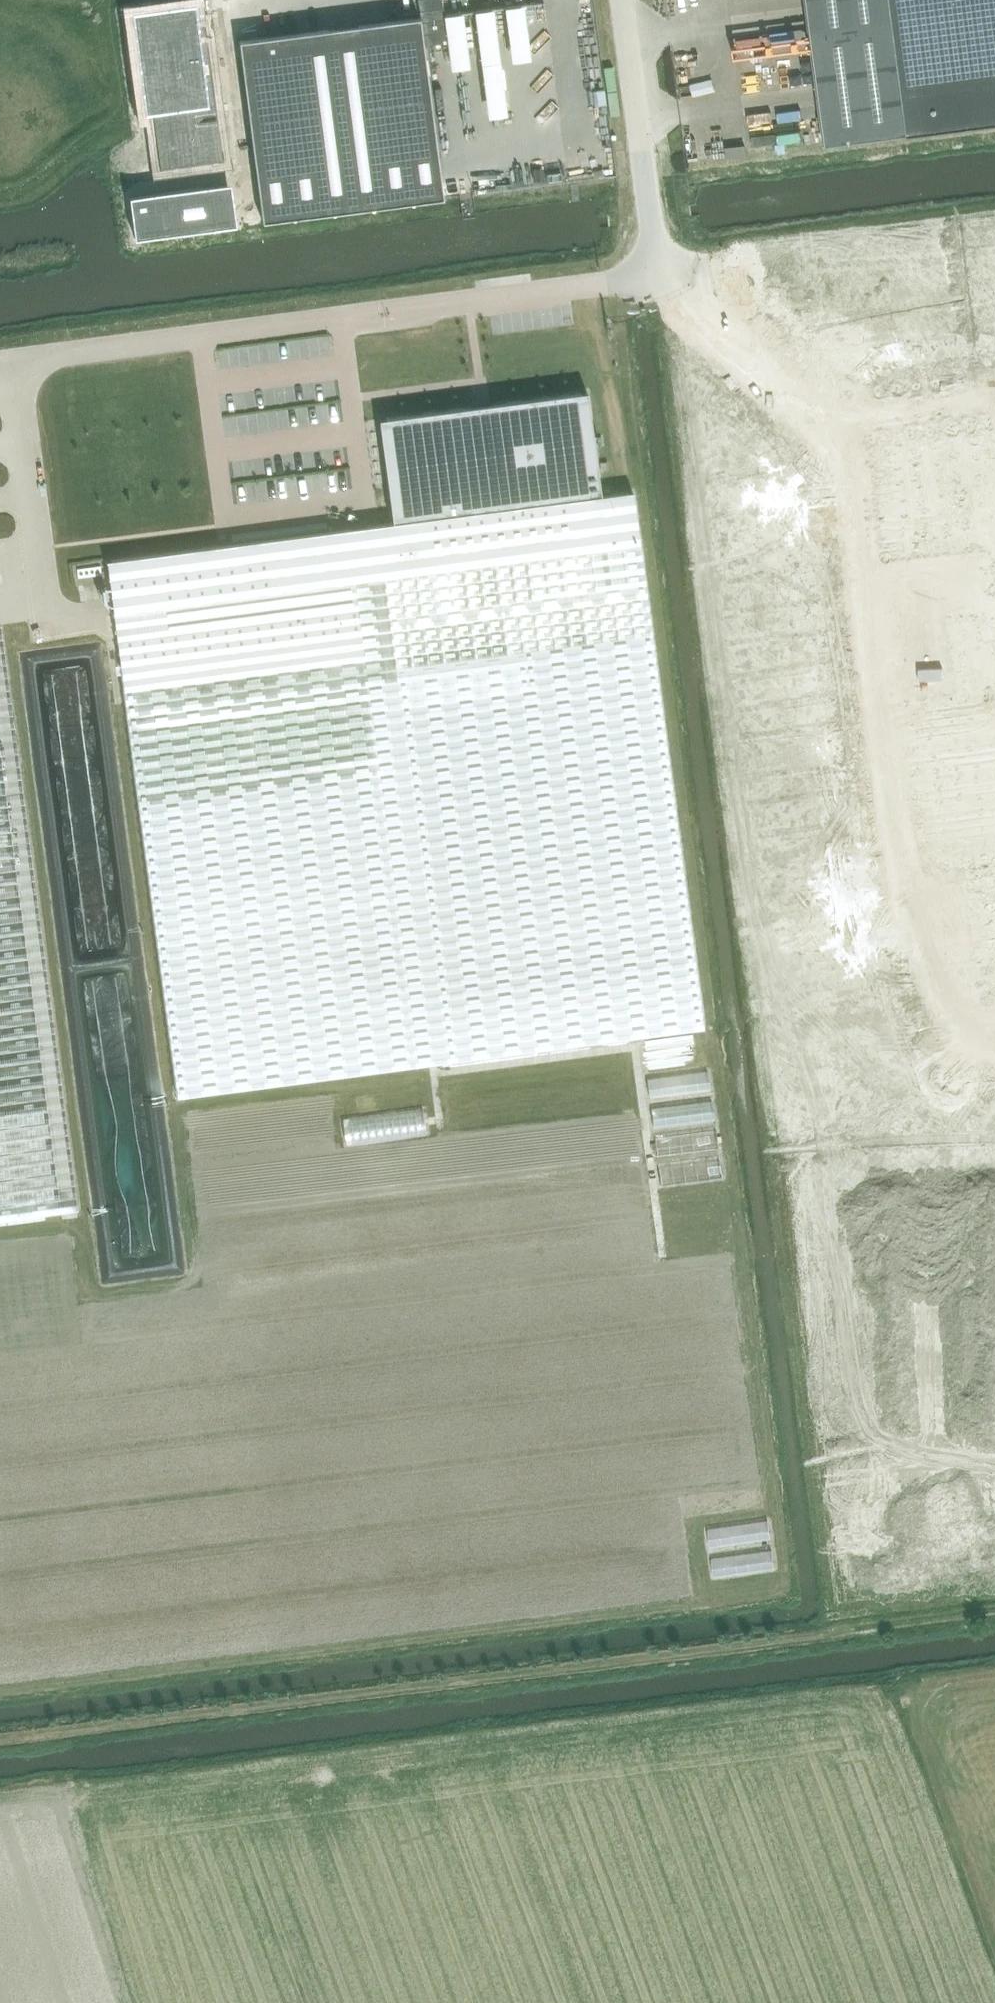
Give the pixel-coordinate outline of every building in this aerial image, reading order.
[(810,15),(820,96),(826,144),(907,133),(994,122),(994,0),(808,0),(810,15)] [(196,4),(132,12),(145,115),(153,114),(160,170),(223,162),(205,23),(198,24),(196,4)] [(443,199),(443,196),(420,18),(239,41),(262,222),(443,199)] [(231,184),(130,198),(135,239),(236,226),(231,184)] [(107,561),(177,1097),(703,1028),(632,492),(600,496),(587,392),(491,404),(491,403),(489,403),(489,405),(473,407),(473,405),(471,406),(472,407),(379,419),(393,523),(107,561)] [(860,426),(876,545),(976,532),(994,674),(895,688),(915,852),(994,842),(994,408),(860,426)] [(0,625),(0,1220),(78,1210),(0,625)]
